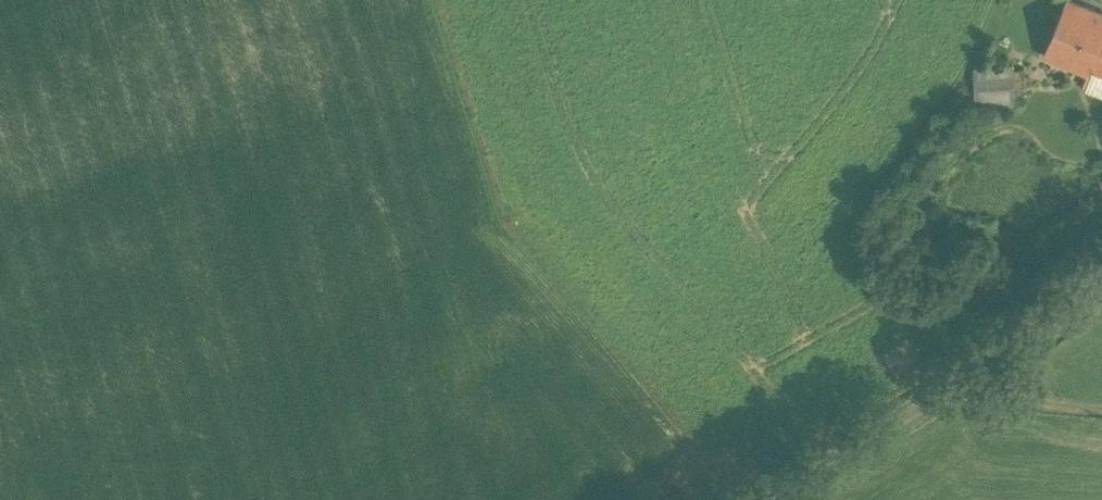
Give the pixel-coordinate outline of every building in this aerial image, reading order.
[(1072,0),(1066,0),(1044,54),(1088,72),(1089,70),(1101,75),(1101,12),(1072,0)] [(1013,69),(1013,65),(974,67),(976,109),(1016,106),(1015,88),(1023,87),(1022,69),(1013,69)]
